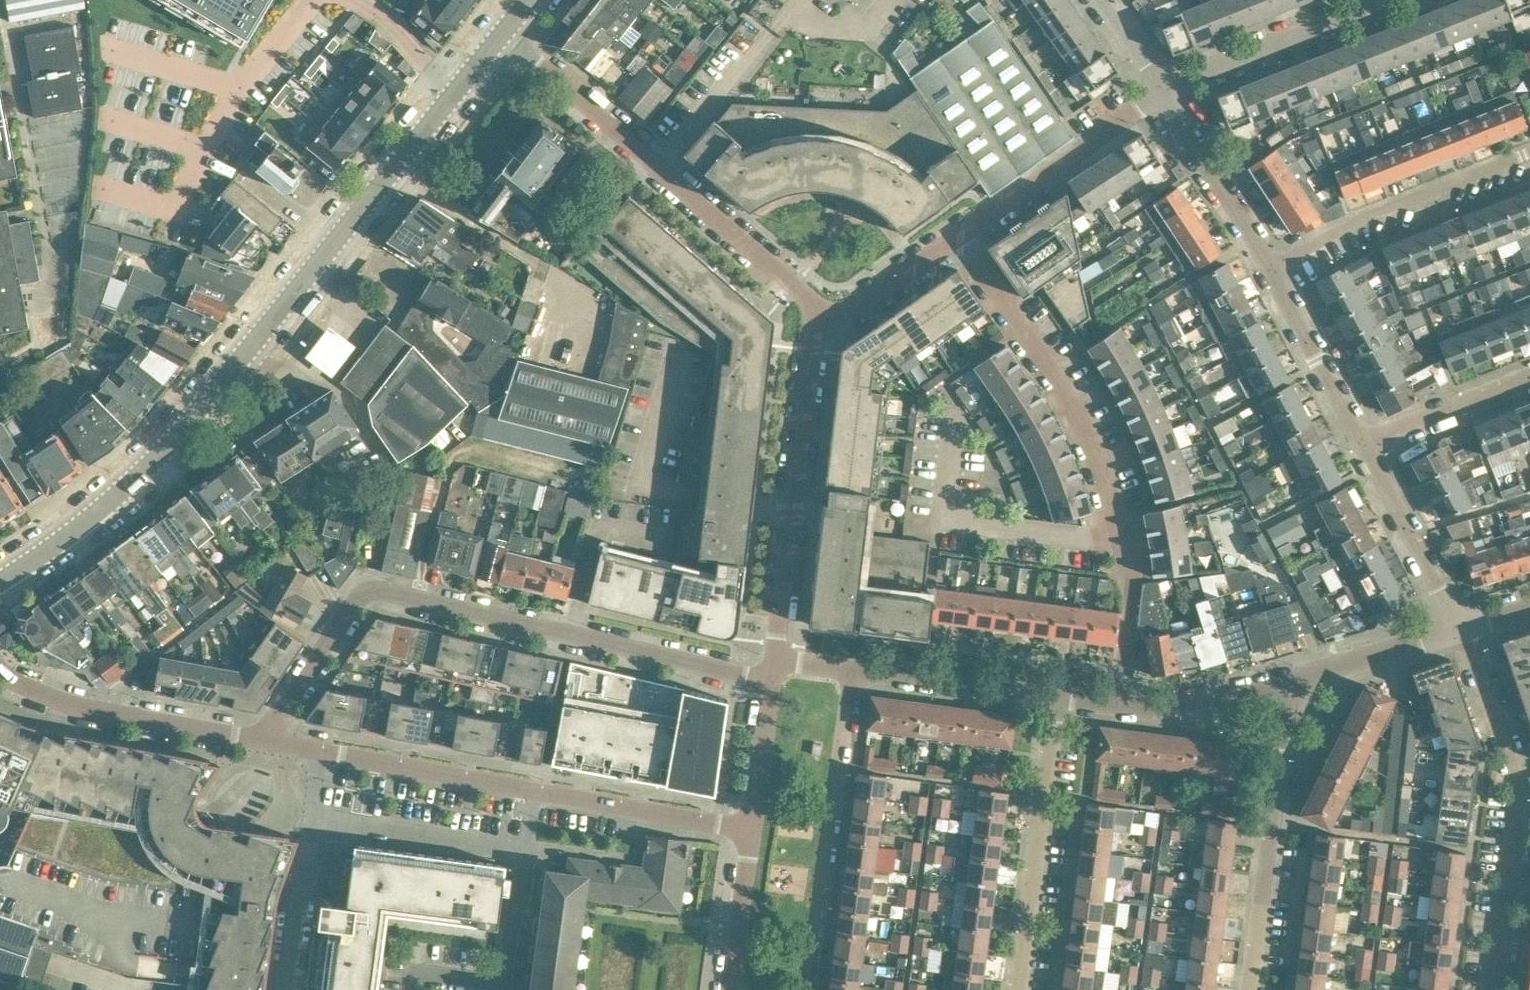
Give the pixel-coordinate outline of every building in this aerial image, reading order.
[(268,0),(164,0),(174,6),(176,2),(185,8),(183,11),(196,18),(198,15),(208,21),(206,24),(218,31),(220,28),(230,34),(228,37),(241,45),(242,45),(268,0)] [(424,0),(416,0),(405,13),(440,41),(442,38),(454,24),(424,0)] [(459,0),(424,0),(454,24),(468,7),(459,0)] [(598,0),(579,0),(575,4),(600,24),(602,22),(620,38),(630,25),(598,0)] [(639,10),(627,0),(598,0),(630,25),(641,11),(639,10)] [(639,10),(641,11),(642,12),(652,0),(627,0),(639,10)] [(675,8),(681,0),(665,0),(675,8)] [(1067,0),(1031,0),(1026,3),(1038,21),(1067,0)] [(1080,17),(1068,0),(1067,0),(1038,21),(1050,38),(1080,17)] [(1147,1),(1146,0),(1134,0),(1132,2),(1137,9),(1147,1)] [(1182,12),(1177,0),(1172,0),(1154,7),(1172,54),(1195,45),(1182,12)] [(1223,0),(1211,0),(1202,4),(1215,37),(1235,29),(1223,0)] [(1246,0),(1223,0),(1235,29),(1255,21),(1246,0)] [(1270,0),(1246,0),(1255,21),(1275,14),(1270,0)] [(1293,0),(1270,0),(1275,14),(1295,6),(1293,0)] [(1481,0),(1459,0),(1458,1),(1471,34),(1491,26),(1481,0)] [(1504,0),(1481,0),(1491,26),(1511,18),(1504,0)] [(1529,0),(1504,0),(1511,18),(1517,32),(1529,26),(1529,0)] [(1074,137),(1062,120),(1008,42),(996,25),(993,20),(983,7),(979,1),(967,9),(983,26),(964,39),(1047,156),(1074,137)] [(996,25),(1004,19),(991,1),(988,3),(983,7),(993,20),(996,25)] [(1471,34),(1458,1),(1438,8),(1452,42),(1471,34)] [(600,24),(575,4),(564,18),(589,38),(591,35),(603,46),(606,48),(612,42),(624,51),(629,45),(620,38),(602,22),(600,24)] [(1215,37),(1202,4),(1182,12),(1195,45),(1215,37)] [(1452,42),(1438,8),(1418,16),(1432,50),(1452,42)] [(731,13),(726,20),(732,25),(738,18),(731,13)] [(1432,50),(1418,16),(1398,24),(1412,58),(1432,50)] [(1063,55),(1092,34),(1080,17),(1050,38),(1063,55)] [(603,46),(591,35),(589,38),(564,18),(544,43),(579,51),(573,58),(585,68),(603,46)] [(1015,36),(1004,19),(996,25),(1008,42),(1013,39),(1015,36)] [(36,115),(84,106),(77,69),(83,68),(75,23),(27,32),(35,77),(29,79),(36,115)] [(1412,58),(1398,24),(1379,32),(1392,66),(1412,58)] [(375,29),(369,40),(370,41),(384,52),(390,44),(391,43),(375,29)] [(1392,66),(1379,32),(1359,40),(1372,74),(1392,66)] [(699,56),(710,43),(705,39),(697,33),(686,46),(699,56)] [(710,34),(705,39),(710,43),(715,47),(719,42),(710,34)] [(1031,52),(1019,34),(1015,36),(1013,39),(1025,56),(1031,52)] [(1075,72),(1105,51),(1092,34),(1063,55),(1075,72)] [(332,52),(340,43),(333,37),(326,47),(332,52)] [(1517,46),(1514,37),(1500,43),(1503,51),(1517,46)] [(903,40),(894,51),(897,58),(899,57),(903,65),(901,66),(918,89),(980,178),(991,194),(1047,156),(964,39),(937,58),(921,69),(911,49),(909,50),(903,40)] [(1372,74),(1359,40),(1339,48),(1352,82),(1372,74)] [(1503,51),(1500,43),(1486,48),(1489,56),(1503,51)] [(686,46),(675,60),(676,61),(688,70),(699,56),(686,46)] [(1352,82),(1339,48),(1319,56),(1332,89),(1352,82)] [(1529,73),(1529,50),(1515,58),(1514,59),(1514,60),(1521,73),(1508,80),(1511,86),(1524,78),(1523,77),(1529,73)] [(1077,100),(1119,71),(1105,51),(1075,72),(1063,81),(1077,100)] [(1044,70),(1031,52),(1025,56),(1037,74),(1044,70)] [(1477,61),(1473,53),(1459,58),(1463,67),(1477,61)] [(1514,59),(1515,58),(1511,53),(1500,57),(1503,64),(1514,60),(1514,59)] [(319,69),(326,59),(320,54),(312,64),(319,69)] [(406,83),(371,54),(357,72),(392,100),(406,83)] [(1332,89),(1319,56),(1299,64),(1312,97),(1332,89)] [(1463,67),(1459,58),(1445,64),(1449,72),(1463,67)] [(1500,67),(1497,59),(1481,65),(1485,73),(1500,67)] [(676,61),(665,76),(675,85),(676,85),(688,70),(676,61)] [(311,78),(319,69),(312,64),(305,73),(311,78)] [(1312,97),(1299,64),(1279,72),(1292,105),(1312,97)] [(1485,73),(1481,65),(1466,70),(1470,79),(1485,73)] [(673,89),(649,68),(646,66),(638,75),(665,99),(673,89)] [(1435,77),(1431,69),(1419,74),(1422,82),(1435,77)] [(1049,92),(1056,87),(1044,70),(1037,74),(1049,92)] [(392,100),(357,72),(343,89),(378,117),(392,100)] [(1292,105),(1279,72),(1259,80),(1273,113),(1292,105)] [(20,178),(0,73),(0,181),(20,178)] [(1461,83),(1457,74),(1445,79),(1448,88),(1461,83)] [(665,99),(638,75),(619,98),(647,120),(665,99)] [(1415,83),(1412,75),(1398,80),(1402,89),(1415,83)] [(1448,88),(1445,79),(1430,85),(1433,94),(1448,88)] [(1273,113),(1259,80),(1239,87),(1253,121),(1273,113)] [(1402,89),(1398,80),(1385,86),(1388,94),(1402,89)] [(285,98),(293,88),(286,83),(279,92),(285,98)] [(1066,101),(1056,87),(1049,92),(1059,106),(1066,101)] [(1258,134),(1253,121),(1239,87),(1217,96),(1235,143),(1258,134)] [(378,117),(343,89),(330,106),(365,134),(378,117)] [(916,90),(886,110),(732,103),(717,122),(713,119),(683,154),(749,211),(754,207),(759,204),(764,201),(769,199),(777,195),(782,193),(788,192),(794,190),(797,190),(802,189),(808,189),(817,188),(823,189),(831,190),(837,191),(843,192),(848,194),(854,196),(859,199),(864,201),(872,206),(877,209),(881,212),(886,216),(888,218),(892,222),(896,227),(897,229),(901,234),(980,178),(918,89),(916,90)] [(1425,98),(1421,89),(1409,94),(1412,103),(1425,98)] [(1519,96),(1522,101),(1529,97),(1529,90),(1519,96)] [(1376,99),(1375,99),(1372,91),(1358,96),(1362,105),(1376,99)] [(1527,127),(1513,91),(1494,98),(1508,134),(1527,127)] [(279,92),(271,102),(278,107),(285,98),(279,92)] [(1412,103),(1409,94),(1393,100),(1397,109),(1412,103)] [(1362,105),(1358,96),(1345,102),(1348,110),(1362,105)] [(1508,134),(1494,98),(1476,105),(1490,141),(1508,134)] [(1073,112),(1066,101),(1059,106),(1066,117),(1073,112)] [(1388,110),(1384,101),(1370,107),(1374,115),(1388,110)] [(1490,141),(1476,105),(1458,112),(1472,148),(1490,141)] [(365,134),(330,106),(316,123),(351,151),(365,134)] [(1335,115),(1332,107),(1318,112),(1321,121),(1335,115)] [(1399,177),(1385,141),(1376,145),(1362,110),(1353,114),(1368,148),(1367,148),(1381,184),(1399,177)] [(1321,121),(1318,112),(1304,117),(1308,126),(1321,121)] [(1472,148),(1458,112),(1440,120),(1454,155),(1472,148)] [(1283,137),(1296,129),(1291,121),(1288,115),(1277,121),(1280,128),(1278,129),(1283,137)] [(1339,129),(1352,124),(1349,115),(1335,120),(1339,129)] [(1339,129),(1335,120),(1322,125),(1325,134),(1339,129)] [(1454,155),(1440,120),(1429,124),(1422,127),(1436,162),(1454,155)] [(549,196),(583,152),(573,145),(575,143),(564,134),(562,137),(542,121),(535,130),(531,130),(527,136),(528,139),(515,156),(508,151),(491,173),(497,178),(512,189),(521,196),(533,206),(534,205),(549,217),(559,203),(549,196)] [(351,151),(316,123),(302,140),(337,168),(351,151)] [(1436,162),(1422,127),(1403,134),(1417,170),(1436,162)] [(1271,145),(1283,137),(1278,129),(1266,138),(1271,145)] [(277,146),(280,142),(265,131),(256,142),(259,145),(248,159),(259,167),(257,169),(285,190),(286,189),(288,191),(293,191),(300,181),(299,177),(297,175),(303,166),(295,159),(294,160),(277,146)] [(1168,173),(1162,164),(1161,162),(1151,147),(1146,139),(1142,133),(1068,181),(1072,188),(1082,204),(1087,211),(1088,212),(1099,204),(1103,210),(1110,205),(1106,200),(1141,176),(1146,183),(1150,188),(1169,175),(1168,173)] [(1417,170),(1403,134),(1385,141),(1399,177),(1417,170)] [(1316,137),(1302,142),(1306,151),(1319,143),(1316,137)] [(1297,157),(1287,141),(1249,166),(1260,182),(1297,157)] [(1265,149),(1262,144),(1261,142),(1249,149),(1254,156),(1265,149)] [(1319,143),(1306,151),(1309,151),(1315,165),(1325,160),(1319,143)] [(1381,184),(1367,148),(1349,155),(1363,191),(1381,184)] [(1243,163),(1254,156),(1249,149),(1239,156),(1243,163)] [(1363,191),(1349,155),(1331,163),(1345,198),(1363,191)] [(1308,175),(1297,157),(1260,182),(1271,199),(1306,176),(1308,175)] [(1186,174),(1179,164),(1171,169),(1178,179),(1186,174)] [(1327,164),(1327,165),(1318,168),(1324,182),(1332,179),(1327,164)] [(1281,215),(1316,192),(1306,176),(1271,199),(1281,215)] [(606,209),(623,190),(608,177),(591,196),(606,209)] [(516,202),(521,196),(512,189),(497,178),(480,201),(477,202),(473,207),(473,210),(471,212),(518,240),(528,223),(509,210),(516,202)] [(234,180),(222,194),(257,224),(257,225),(270,235),(283,218),(234,179),(234,180)] [(1156,225),(1188,204),(1177,187),(1145,209),(1156,225)] [(1150,189),(1132,200),(1137,207),(1155,195),(1150,189)] [(1521,193),(1529,216),(1529,189),(1521,193)] [(1076,259),(1080,257),(1072,221),(1070,211),(1067,194),(1066,192),(987,247),(1022,297),(1041,284),(1045,290),(1078,267),(1076,259)] [(1346,213),(1341,200),(1335,202),(1327,208),(1316,192),(1281,215),(1292,232),(1303,225),(1318,215),(1323,221),(1326,221),(1346,213)] [(1521,193),(1501,201),(1516,237),(1529,231),(1529,216),(1521,193)] [(257,224),(222,194),(212,206),(212,208),(213,208),(208,222),(211,223),(203,250),(229,258),(232,255),(232,256),(257,225),(257,224)] [(600,221),(576,248),(593,262),(595,259),(670,324),(668,326),(713,354),(676,480),(707,484),(747,488),(754,489),(774,322),(774,321),(629,195),(604,224),(600,221)] [(419,199),(403,220),(436,241),(435,243),(469,264),(472,266),(479,255),(459,241),(467,229),(453,220),(419,199)] [(1132,200),(1114,213),(1119,219),(1137,207),(1132,200)] [(1516,237),(1501,201),(1482,208),(1496,245),(1516,237)] [(1070,211),(1072,221),(1087,211),(1082,204),(1070,211)] [(1167,241),(1199,220),(1188,204),(1156,225),(1162,234),(1149,243),(1153,249),(1167,241)] [(1103,210),(1114,228),(1122,224),(1119,219),(1114,213),(1110,205),(1103,210)] [(1496,245),(1482,208),(1462,216),(1476,252),(1496,245)] [(23,286),(43,282),(32,222),(12,225),(9,210),(0,212),(0,334),(31,328),(23,286)] [(1307,231),(1322,222),(1323,221),(1318,215),(1303,225),(1307,231)] [(1476,252),(1462,216),(1442,224),(1454,254),(1456,260),(1476,252)] [(436,241),(403,220),(386,241),(420,263),(433,247),(435,249),(433,253),(463,273),(468,264),(435,243),(436,241)] [(1178,258),(1210,237),(1199,220),(1167,241),(1178,258)] [(112,274),(120,246),(156,256),(160,243),(86,222),(78,310),(94,319),(100,305),(116,311),(117,309),(127,312),(140,297),(145,291),(159,297),(161,298),(162,295),(161,295),(164,286),(167,278),(148,271),(142,287),(130,282),(130,281),(112,274)] [(1454,254),(1442,224),(1422,232),(1437,270),(1447,266),(1444,258),(1454,254)] [(1112,252),(1113,251),(1140,235),(1135,227),(1108,244),(1112,251),(1112,252)] [(1437,270),(1422,232),(1403,240),(1418,278),(1437,270)] [(1189,274),(1221,253),(1210,237),(1178,258),(1189,274)] [(1418,278),(1403,240),(1383,247),(1398,285),(1418,278)] [(1529,245),(1520,249),(1525,262),(1529,260),(1529,248),(1529,245)] [(1525,262),(1520,249),(1512,252),(1517,265),(1525,262)] [(1356,285),(1353,278),(1376,266),(1375,264),(1381,261),(1377,250),(1316,282),(1326,301),(1356,285)] [(179,282),(178,285),(231,305),(255,276),(243,272),(245,266),(231,263),(230,267),(190,251),(189,254),(183,270),(179,282)] [(1103,269),(1118,260),(1113,251),(1112,252),(1112,251),(1098,260),(1103,269)] [(1162,268),(1156,259),(1144,266),(1150,276),(1162,268)] [(1495,273),(1489,261),(1481,264),(1486,277),(1495,273)] [(1237,283),(1227,264),(1190,284),(1195,293),(1185,299),(1189,307),(1189,308),(1237,283)] [(1486,277),(1481,264),(1473,267),(1478,280),(1486,277)] [(1073,329),(1090,317),(1078,267),(1045,290),(1073,329)] [(1153,281),(1165,274),(1162,268),(1150,276),(1153,281)] [(1525,268),(1517,271),(1522,284),(1529,281),(1529,280),(1525,268)] [(957,269),(939,281),(970,324),(986,312),(986,313),(987,312),(957,269)] [(1122,287),(1135,287),(1134,271),(1121,272),(1122,287)] [(525,287),(522,297),(536,306),(545,280),(530,274),(525,287)] [(1451,277),(1442,281),(1446,292),(1456,289),(1451,277)] [(178,285),(179,282),(168,278),(168,279),(167,278),(164,286),(176,290),(190,295),(186,305),(185,308),(219,321),(231,305),(178,285)] [(503,338),(506,340),(515,327),(512,325),(511,328),(437,281),(436,283),(430,279),(419,299),(417,298),(398,329),(412,345),(468,403),(465,406),(472,416),(477,412),(504,396),(518,358),(520,352),(499,345),(503,338)] [(1367,279),(1356,285),(1326,301),(1336,319),(1377,297),(1367,279)] [(1500,293),(1494,280),(1486,284),(1491,297),(1500,293)] [(939,281),(923,293),(953,336),(970,324),(939,281)] [(1427,300),(1446,292),(1442,281),(1441,281),(1422,289),(1424,293),(1427,300)] [(1393,289),(1390,282),(1378,287),(1381,296),(1387,293),(1393,289)] [(1218,317),(1247,301),(1237,283),(1189,308),(1189,307),(1174,314),(1175,315),(1159,324),(1168,342),(1177,337),(1172,328),(1177,325),(1176,324),(1195,314),(1194,313),(1199,311),(1206,323),(1218,317)] [(1491,297),(1486,284),(1477,287),(1482,300),(1491,297)] [(1098,331),(1137,308),(1124,288),(1093,307),(1098,331)] [(1401,308),(1393,289),(1387,293),(1395,311),(1401,308)] [(161,298),(159,297),(145,291),(140,297),(158,304),(161,298)] [(1427,300),(1424,293),(1413,297),(1411,292),(1402,295),(1407,308),(1427,300)] [(923,293),(906,304),(936,347),(953,336),(923,293)] [(1515,299),(1518,306),(1529,338),(1529,293),(1515,299)] [(1461,309),(1456,295),(1447,299),(1452,312),(1461,309)] [(528,331),(536,306),(522,297),(512,325),(515,327),(528,331)] [(1388,316),(1377,297),(1336,319),(1346,338),(1388,316)] [(1174,314),(1165,298),(1150,307),(1159,324),(1175,315),(1174,314)] [(185,308),(186,305),(172,299),(163,322),(204,339),(219,321),(185,308)] [(1452,312),(1447,299),(1439,302),(1444,315),(1452,312)] [(1511,347),(1498,314),(1495,307),(1484,311),(1480,300),(1471,304),(1475,314),(1491,355),(1511,347)] [(635,378),(649,321),(617,301),(610,342),(599,379),(518,358),(504,396),(477,412),(477,414),(488,416),(499,419),(511,422),(522,425),(533,428),(544,431),(555,434),(567,437),(578,439),(590,442),(608,447),(632,377),(635,378)] [(1257,320),(1247,301),(1218,317),(1228,335),(1257,320)] [(906,304),(889,316),(920,359),(936,347),(906,304)] [(109,325),(116,311),(100,305),(94,319),(109,325)] [(1518,306),(1498,314),(1511,347),(1529,339),(1529,338),(1518,306)] [(1357,357),(1398,334),(1392,323),(1404,316),(1401,308),(1395,311),(1388,316),(1346,338),(1357,357)] [(1427,322),(1422,309),(1408,314),(1414,328),(1427,322)] [(94,319),(78,310),(76,329),(86,335),(94,319)] [(1491,355),(1475,314),(1455,322),(1459,332),(1471,362),(1491,355)] [(889,316),(873,328),(903,371),(920,359),(889,316)] [(1267,339),(1257,320),(1228,335),(1218,340),(1228,359),(1231,357),(1232,357),(1267,339)] [(1156,332),(1150,321),(1142,325),(1148,336),(1156,332)] [(198,348),(163,330),(158,336),(132,323),(126,335),(147,346),(146,348),(181,368),(198,348)] [(468,403),(412,345),(385,324),(341,381),(369,403),(373,423),(399,461),(427,443),(465,406),(468,403)] [(1091,356),(1098,367),(1131,346),(1124,334),(1119,327),(1087,349),(1091,356)] [(873,328),(842,349),(891,379),(903,371),(873,328)] [(80,349),(86,335),(76,329),(75,340),(73,342),(80,349)] [(1000,330),(987,340),(991,346),(1004,336),(1000,330)] [(1471,362),(1459,332),(1451,335),(1448,330),(1437,334),(1451,370),(1471,362)] [(332,336),(326,332),(308,355),(314,360),(326,369),(331,373),(350,350),(344,345),(332,336)] [(1162,343),(1156,332),(1148,336),(1154,348),(1162,343)] [(1432,340),(1429,332),(1417,337),(1420,345),(1420,346),(1432,340)] [(1409,352),(1408,351),(1398,334),(1357,357),(1367,375),(1409,352)] [(1242,376),(1276,358),(1267,339),(1232,357),(1241,375),(1242,376)] [(1409,352),(1367,375),(1377,394),(1404,379),(1399,369),(1407,365),(1407,364),(1426,353),(1432,364),(1440,360),(1432,340),(1420,346),(1420,345),(1408,351),(1409,352)] [(134,341),(123,355),(165,388),(181,368),(146,348),(134,341)] [(73,342),(63,347),(68,355),(72,361),(83,351),(80,349),(73,342)] [(973,367),(985,384),(1017,361),(1005,344),(973,367)] [(978,346),(966,354),(970,360),(983,351),(978,346)] [(1138,358),(1131,346),(1098,367),(1105,378),(1109,385),(1143,366),(1138,358)] [(1192,355),(1187,346),(1174,353),(1179,362),(1192,355)] [(63,347),(53,354),(56,359),(60,360),(68,355),(63,347)] [(891,379),(842,349),(837,386),(889,393),(891,379)] [(53,354),(43,360),(47,368),(55,363),(56,359),(53,354)] [(966,354),(954,363),(958,369),(970,360),(966,354)] [(68,355),(60,360),(66,369),(74,364),(72,361),(68,355)] [(123,355),(111,371),(123,381),(125,380),(153,403),(165,388),(123,355)] [(1202,373),(1192,355),(1179,362),(1189,380),(1201,374),(1202,373)] [(1257,391),(1286,376),(1276,358),(1242,376),(1241,375),(1238,377),(1248,396),(1257,391)] [(43,360),(32,366),(36,371),(40,372),(47,368),(43,360)] [(1387,413),(1448,381),(1440,360),(1432,364),(1404,379),(1377,394),(1387,413)] [(1029,378),(1017,361),(985,384),(996,400),(1029,378)] [(55,363),(47,368),(53,377),(61,372),(55,363)] [(1178,374),(1172,363),(1164,367),(1170,378),(1178,374)] [(22,372),(27,380),(34,376),(36,371),(32,366),(22,372)] [(1147,374),(1143,366),(1109,385),(1115,396),(1118,403),(1153,386),(1147,374)] [(47,368),(40,372),(46,381),(53,377),(47,368)] [(945,369),(933,377),(937,383),(949,375),(945,369)] [(153,403),(125,380),(123,381),(111,371),(101,383),(103,385),(96,394),(95,395),(105,405),(112,396),(140,419),(153,403)] [(1184,385),(1178,374),(1170,378),(1176,389),(1184,385)] [(1211,392),(1206,383),(1201,374),(1189,380),(1199,399),(1211,392)] [(34,376),(27,380),(33,389),(40,385),(34,376)] [(933,377),(922,385),(926,391),(937,383),(933,377)] [(1040,395),(1029,378),(996,400),(1007,416),(1040,395)] [(962,384),(955,390),(962,400),(969,395),(962,384)] [(1267,423),(1301,405),(1291,385),(1262,400),(1263,403),(1254,408),(1257,415),(1250,419),(1255,429),(1267,423)] [(889,393),(837,386),(835,407),(887,413),(889,393)] [(1157,394),(1153,386),(1118,403),(1122,411),(1127,422),(1163,406),(1157,394)] [(111,449),(130,431),(105,405),(95,395),(96,394),(90,389),(81,399),(82,401),(60,419),(89,464),(111,449)] [(359,431),(345,409),(333,390),(288,419),(313,459),(315,458),(316,459),(324,454),(323,453),(352,434),(353,435),(359,431)] [(1221,411),(1211,392),(1199,399),(1208,418),(1221,411)] [(977,405),(969,395),(962,400),(969,410),(977,405)] [(1051,413),(1040,395),(1007,416),(1017,433),(1051,413)] [(140,419),(112,396),(105,405),(130,431),(133,428),(140,419)] [(918,404),(911,403),(909,417),(916,418),(918,404)] [(1194,404),(1186,408),(1192,419),(1200,415),(1194,404)] [(1515,410),(1529,448),(1529,404),(1515,410)] [(1283,439),(1311,423),(1301,405),(1267,423),(1276,441),(1282,438),(1283,439)] [(1166,415),(1163,406),(1127,422),(1132,434),(1135,441),(1172,427),(1166,415)] [(887,413),(835,407),(832,428),(884,434),(887,413)] [(1529,448),(1515,410),(1495,418),(1511,459),(1526,453),(1525,450),(1529,448)] [(1061,432),(1051,413),(1017,433),(1026,449),(1061,432)] [(483,437),(488,416),(477,414),(472,434),(483,437)] [(1200,415),(1192,419),(1198,430),(1206,426),(1200,415)] [(494,440),(499,419),(488,416),(483,437),(494,440)] [(977,420),(983,431),(991,426),(984,416),(977,420)] [(916,418),(909,417),(908,432),(915,432),(916,418)] [(1511,459),(1495,418),(1475,425),(1491,467),(1511,459)] [(313,459),(288,419),(256,440),(263,451),(253,459),(269,480),(277,474),(282,480),(313,459)] [(506,443),(511,422),(499,419),(494,440),(506,443)] [(1218,436),(1223,446),(1235,440),(1255,429),(1250,419),(1218,436)] [(0,421),(0,454),(18,482),(32,504),(47,494),(48,495),(71,480),(70,479),(83,470),(57,430),(32,446),(18,425),(9,430),(3,420),(0,421)] [(517,445),(522,425),(511,422),(506,443),(517,445)] [(1320,441),(1311,423),(1283,439),(1292,456),(1320,441)] [(527,448),(533,428),(522,425),(517,445),(527,448)] [(998,437),(991,426),(983,431),(990,442),(998,437)] [(1175,436),(1172,427),(1135,441),(1140,453),(1143,461),(1180,449),(1175,436)] [(539,451),(544,431),(533,428),(527,448),(539,451)] [(832,428),(830,448),(882,455),(884,434),(832,428)] [(551,454),(555,434),(544,431),(539,451),(551,454)] [(1070,451),(1061,432),(1026,449),(1034,467),(1070,451)] [(562,457),(567,437),(555,434),(551,454),(562,457)] [(573,460),(578,439),(567,437),(562,457),(573,460)] [(1462,460),(1467,457),(1480,453),(1476,443),(1464,448),(1463,446),(1453,451),(1449,442),(1446,437),(1442,439),(1441,440),(1440,441),(1439,443),(1439,444),(1439,447),(1412,461),(1422,481),(1462,460)] [(584,462),(590,442),(578,439),(573,460),(584,462)] [(1239,448),(1235,440),(1223,446),(1227,454),(1239,448)] [(1330,461),(1320,441),(1292,456),(1280,462),(1290,481),(1291,480),(1291,481),(1330,461)] [(603,467),(608,447),(590,442),(584,462),(603,467)] [(914,442),(906,442),(905,457),(912,458),(914,442)] [(1216,446),(1209,450),(1214,461),(1222,457),(1216,446)] [(1009,458),(1003,447),(995,451),(1001,462),(1009,458)] [(830,448),(827,469),(880,475),(882,455),(830,448)] [(1187,470),(1180,449),(1143,461),(1149,481),(1187,470)] [(1078,471),(1070,451),(1034,467),(1041,484),(1078,471)] [(269,480),(253,459),(251,455),(243,462),(237,455),(214,473),(255,525),(257,524),(262,530),(274,520),(263,505),(260,508),(251,495),(262,487),(262,486),(269,480)] [(912,458),(905,457),(903,472),(910,473),(912,458)] [(1222,457),(1214,461),(1220,472),(1228,468),(1222,457)] [(1014,469),(1009,458),(1001,462),(1006,473),(1014,469)] [(1432,499),(1487,470),(1485,465),(1468,472),(1462,460),(1422,481),(1432,499)] [(1301,500),(1340,479),(1330,461),(1291,481),(1301,500)] [(364,483),(353,467),(341,475),(352,490),(353,491),(364,483)] [(1254,476),(1250,468),(1238,475),(1242,482),(1254,476)] [(827,469),(825,490),(829,490),(869,495),(877,496),(880,475),(827,469)] [(1254,476),(1242,482),(1252,501),(1264,494),(1277,487),(1267,469),(1254,476)] [(0,470),(0,524),(25,508),(0,470)] [(501,493),(506,474),(491,470),(486,490),(500,493),(501,493)] [(1191,483),(1187,470),(1149,481),(1152,489),(1155,502),(1193,492),(1191,483)] [(1480,495),(1475,486),(1490,480),(1487,470),(1432,499),(1442,518),(1477,500),(1482,498),(1480,495)] [(415,578),(430,510),(433,510),(436,493),(439,494),(442,477),(415,471),(405,481),(400,502),(397,501),(381,571),(385,571),(415,578)] [(1085,490),(1078,471),(1041,484),(1047,502),(1085,490)] [(255,525),(214,473),(193,489),(194,491),(187,497),(210,527),(211,526),(230,512),(242,527),(246,524),(250,529),(255,525)] [(517,513),(526,479),(506,474),(501,493),(500,493),(496,507),(517,513)] [(1023,491),(1019,480),(1010,483),(1015,494),(1023,491)] [(909,483),(902,482),(900,499),(907,500),(909,483)] [(1512,485),(1501,489),(1503,498),(1524,492),(1520,482),(1512,485)] [(745,564),(751,516),(752,504),(753,500),(745,499),(747,488),(707,484),(705,499),(704,510),(684,508),(684,509),(678,555),(686,556),(718,560),(739,565),(745,564)] [(546,485),(536,522),(556,528),(566,490),(546,485)] [(1498,500),(1493,487),(1483,493),(1487,503),(1498,500)] [(1321,525),(1355,507),(1345,488),(1316,503),(1322,514),(1317,517),(1321,525)] [(823,502),(809,624),(928,639),(931,620),(935,591),(925,590),(926,581),(930,542),(872,535),(876,508),(868,507),(869,495),(829,490),(827,502),(823,502)] [(1091,511),(1085,490),(1047,502),(1054,522),(1083,526),(1080,514),(1091,511)] [(1028,503),(1023,491),(1015,494),(1020,506),(1028,503)] [(1270,507),(1264,494),(1252,501),(1262,521),(1282,510),(1278,503),(1270,507)] [(185,495),(169,509),(198,546),(217,533),(211,526),(210,527),(187,497),(185,495)] [(586,521),(591,501),(569,495),(563,515),(586,521)] [(1522,512),(1519,503),(1519,502),(1507,506),(1510,515),(1522,512)] [(342,536),(349,506),(340,504),(336,503),(329,507),(324,532),(342,536)] [(1144,521),(1147,534),(1185,527),(1183,513),(1181,504),(1142,513),(1144,521)] [(342,536),(337,556),(339,557),(352,562),(366,511),(349,506),(342,536)] [(1323,547),(1364,525),(1355,507),(1321,525),(1314,529),(1318,537),(1312,540),(1317,550),(1323,547)] [(678,555),(684,509),(675,508),(670,554),(678,555)] [(168,510),(151,523),(189,571),(190,570),(193,575),(200,569),(188,553),(198,546),(169,509),(168,510)] [(482,537),(455,531),(459,513),(442,509),(437,526),(430,555),(433,556),(431,564),(460,571),(461,574),(467,576),(470,574),(473,574),(482,537)] [(1206,513),(1196,515),(1198,524),(1208,522),(1206,513)] [(1306,533),(1296,514),(1267,529),(1277,549),(1290,542),(1306,533)] [(1472,533),(1468,518),(1446,525),(1453,538),(1472,533)] [(498,581),(506,552),(508,543),(509,540),(498,538),(502,522),(491,519),(477,575),(498,581)] [(189,571),(151,523),(134,536),(133,534),(133,535),(160,570),(161,569),(171,562),(182,576),(186,581),(193,575),(190,570),(189,571)] [(1524,524),(1504,530),(1508,541),(1506,542),(1516,573),(1529,568),(1529,544),(1524,524)] [(1299,560),(1287,567),(1292,577),(1296,585),(1308,579),(1333,565),(1374,544),(1364,525),(1323,547),(1331,561),(1324,564),(1322,561),(1304,571),(1299,560)] [(1187,536),(1185,527),(1147,534),(1148,543),(1150,555),(1189,549),(1187,536)] [(556,542),(559,531),(546,528),(543,539),(556,542)] [(529,555),(530,555),(533,540),(510,534),(509,540),(506,552),(498,581),(521,586),(529,555)] [(1516,573),(1506,542),(1496,545),(1493,534),(1484,536),(1488,548),(1485,548),(1494,579),(1516,573)] [(160,570),(133,535),(116,547),(154,597),(159,594),(156,590),(159,587),(153,579),(163,572),(161,569),(160,570)] [(1275,557),(1264,536),(1252,543),(1263,563),(1275,557)] [(1213,538),(1203,540),(1205,550),(1215,548),(1213,538)] [(1494,579),(1485,548),(1477,551),(1474,538),(1461,543),(1473,585),(1494,579)] [(322,565),(306,539),(293,546),(310,573),(322,565)] [(1203,540),(1194,542),(1196,552),(1205,550),(1203,540)] [(230,551),(240,566),(253,558),(243,542),(230,551)] [(1294,549),(1290,542),(1277,549),(1281,556),(1294,549)] [(1343,584),(1384,562),(1374,544),(1333,565),(1343,584)] [(154,597),(116,547),(99,560),(127,599),(137,591),(155,615),(168,606),(159,594),(154,597)] [(1191,563),(1189,549),(1150,555),(1152,568),(1153,576),(1192,572),(1191,563)] [(738,627),(743,584),(737,583),(739,565),(718,560),(717,566),(716,573),(725,574),(725,581),(601,550),(588,603),(723,637),(724,635),(736,626),(738,627)] [(567,598),(576,559),(554,554),(552,560),(551,560),(543,592),(567,598)] [(551,560),(530,555),(529,555),(521,586),(543,592),(551,560)] [(717,566),(718,560),(686,556),(685,562),(717,566)] [(959,564),(960,559),(939,556),(938,568),(945,569),(946,562),(959,564)] [(358,563),(352,562),(339,557),(325,566),(339,589),(358,563)] [(127,599),(99,560),(97,561),(98,562),(82,573),(122,628),(122,627),(134,644),(142,656),(151,649),(118,605),(127,599)] [(979,574),(980,562),(972,561),(970,572),(979,574)] [(987,575),(989,563),(980,562),(979,574),(987,575)] [(1363,598),(1394,581),(1384,562),(1343,584),(1353,602),(1363,598)] [(296,594),(306,576),(286,565),(267,598),(263,594),(255,605),(270,616),(275,608),(284,613),(300,621),(311,602),(296,594)] [(1018,579),(1020,567),(1012,566),(1010,578),(1018,579)] [(1026,580),(1028,568),(1020,567),(1018,579),(1026,580)] [(1254,579),(1253,574),(1251,568),(1226,575),(1230,586),(1240,583),(1254,579)] [(1058,585),(1059,572),(1051,571),(1049,583),(1058,585)] [(1066,586),(1068,574),(1059,572),(1058,585),(1066,586)] [(122,628),(82,573),(72,579),(64,585),(90,621),(91,621),(100,614),(114,633),(122,628)] [(1226,575),(1199,576),(1225,658),(1248,651),(1238,619),(1226,623),(1218,595),(1230,592),(1229,586),(1230,586),(1226,575)] [(1224,658),(1199,576),(1188,577),(1203,624),(1189,628),(1189,631),(1200,666),(1224,658)] [(1097,590),(1099,578),(1091,577),(1089,589),(1097,590)] [(1117,593),(1115,581),(1109,579),(1099,578),(1097,590),(1117,593)] [(1319,599),(1308,579),(1296,585),(1307,605),(1319,599)] [(202,587),(201,587),(204,592),(210,599),(212,601),(222,594),(211,580),(202,587)] [(1168,632),(1159,580),(1143,582),(1143,583),(1136,642),(1145,642),(1152,675),(1177,670),(1170,636),(1169,631),(1168,632)] [(1376,615),(1404,600),(1394,581),(1363,598),(1373,616),(1376,614),(1376,615)] [(255,605),(263,594),(247,582),(238,593),(241,595),(255,605)] [(1280,584),(1258,590),(1264,610),(1274,643),(1313,631),(1297,600),(1286,603),(1280,584)] [(90,621),(64,585),(47,598),(76,638),(83,648),(88,644),(91,640),(93,636),(93,632),(92,627),(90,624),(92,622),(91,621),(90,621)] [(951,622),(956,591),(935,588),(935,591),(931,620),(951,622)] [(971,625),(975,594),(956,591),(951,622),(971,625)] [(204,592),(187,604),(190,608),(189,609),(195,616),(205,608),(213,603),(212,601),(210,599),(204,592)] [(990,628),(995,596),(975,594),(971,625),(990,628)] [(241,595),(231,602),(236,609),(246,601),(241,595)] [(1011,630),(1015,599),(995,596),(990,628),(1011,630)] [(1319,599),(1307,605),(1316,623),(1330,615),(1335,613),(1325,596),(1319,599)] [(76,638),(47,598),(19,618),(18,628),(35,651),(30,660),(38,663),(86,673),(91,681),(102,674),(93,662),(83,648),(76,638)] [(1030,633),(1035,602),(1015,599),(1011,630),(1030,633)] [(231,602),(222,609),(227,615),(236,609),(231,602)] [(1050,636),(1054,604),(1035,602),(1030,633),(1050,636)] [(1070,638),(1074,607),(1054,604),(1050,636),(1070,638)] [(1090,641),(1095,610),(1074,607),(1070,638),(1090,641)] [(195,616),(189,609),(180,615),(186,623),(195,616)] [(222,609),(213,615),(219,622),(227,615),(222,609)] [(1115,644),(1119,613),(1095,610),(1090,641),(1115,644)] [(1274,643),(1264,610),(1242,617),(1252,650),(1274,643)] [(161,642),(183,625),(175,615),(153,631),(161,642)] [(213,615),(205,622),(210,629),(219,622),(213,615)] [(1333,623),(1330,615),(1316,623),(1326,642),(1356,632),(1348,616),(1333,623)] [(398,668),(408,624),(377,616),(349,656),(349,657),(398,668)] [(276,621),(264,638),(294,659),(305,642),(276,621)] [(205,622),(196,629),(201,636),(210,629),(205,622)] [(429,675),(439,631),(408,624),(398,668),(429,675)] [(196,629),(187,635),(193,642),(201,636),(196,629)] [(460,682),(470,638),(439,631),(429,675),(460,682)] [(1200,666),(1189,631),(1170,636),(1177,670),(1200,666)] [(1501,641),(1508,660),(1529,653),(1529,631),(1501,641)] [(187,635),(179,642),(184,649),(193,642),(187,635)] [(294,659),(264,638),(253,654),(282,675),(294,659)] [(491,689),(501,645),(470,638),(460,682),(473,685),(469,699),(494,704),(497,691),(491,689)] [(142,656),(134,644),(129,648),(132,653),(121,661),(126,668),(142,656)] [(522,696),(532,652),(501,645),(491,689),(497,691),(522,696)] [(121,661),(112,649),(93,662),(102,674),(102,673),(109,682),(126,668),(121,661)] [(553,704),(563,660),(532,652),(522,696),(553,704)] [(1508,660),(1515,681),(1529,675),(1529,653),(1508,660)] [(282,675),(253,654),(241,671),(257,711),(282,675)] [(174,696),(180,660),(160,656),(154,692),(174,696)] [(1450,659),(1405,674),(1408,684),(1415,682),(1418,691),(1427,688),(1457,678),(1450,659)] [(194,699),(201,663),(180,660),(174,696),(194,699)] [(676,686),(571,662),(569,671),(575,672),(570,701),(564,700),(552,765),(658,784),(660,775),(667,777),(666,785),(685,789),(698,792),(699,790),(715,793),(727,699),(711,696),(712,694),(683,688),(680,699),(674,698),(676,686)] [(214,703),(221,667),(201,663),(194,699),(214,703)] [(257,711),(241,671),(221,667),(214,703),(257,711)] [(1515,681),(1522,701),(1529,698),(1529,675),(1515,681)] [(1434,711),(1465,701),(1457,678),(1427,688),(1434,711)] [(1415,682),(1408,684),(1411,693),(1418,691),(1415,682)] [(1372,741),(1393,698),(1365,684),(1344,727),(1372,741)] [(352,728),(358,694),(327,688),(305,719),(305,720),(352,728)] [(384,734),(390,700),(358,694),(352,728),(384,734)] [(893,731),(898,700),(872,696),(868,728),(893,731)] [(1522,701),(1529,721),(1529,698),(1522,701)] [(415,740),(421,705),(390,700),(384,734),(415,740)] [(916,734),(920,703),(898,700),(893,731),(916,734)] [(1472,723),(1465,701),(1434,711),(1442,734),(1472,723)] [(939,737),(943,706),(920,703),(916,734),(939,737)] [(447,745),(452,711),(421,705),(415,740),(447,745)] [(963,740),(967,709),(943,706),(939,737),(963,740)] [(986,743),(990,712),(967,709),(963,740),(986,743)] [(478,751),(484,717),(452,711),(447,745),(478,751)] [(65,733),(40,728),(34,727),(31,726),(25,724),(22,723),(0,712),(0,719),(1,719),(4,721),(12,724),(17,726),(17,727),(18,727),(16,730),(27,734),(29,731),(45,736),(45,737),(43,740),(44,741),(14,805),(32,809),(15,848),(8,864),(7,863),(6,864),(0,865),(0,912),(39,926),(33,944),(53,950),(127,975),(188,984),(188,989),(265,989),(276,910),(277,906),(278,901),(279,897),(280,893),(281,888),(299,839),(289,839),(290,835),(211,824),(208,824),(206,823),(204,821),(202,820),(200,818),(199,816),(198,814),(197,811),(196,809),(196,806),(196,804),(196,802),(197,800),(198,798),(199,795),(199,794),(220,764),(208,762),(209,759),(65,733)] [(1010,746),(1014,715),(990,712),(986,743),(1010,746)] [(1403,714),(1394,713),(1385,802),(1375,801),(1372,831),(1390,833),(1403,714)] [(509,757),(515,723),(484,717),(478,751),(509,757)] [(44,741),(43,740),(45,737),(45,736),(29,731),(27,734),(16,730),(18,727),(17,727),(17,726),(12,724),(4,721),(1,719),(0,719),(0,831),(3,830),(8,823),(10,815),(6,807),(5,805),(7,803),(14,806),(14,805),(44,741)] [(541,763),(547,728),(515,723),(509,757),(541,763)] [(1409,723),(1408,735),(1416,736),(1417,724),(1409,723)] [(1476,734),(1472,723),(1442,734),(1447,749),(1480,746),(1476,734)] [(1122,761),(1126,730),(1101,727),(1097,758),(1122,761)] [(1350,784),(1372,741),(1344,727),(1322,770),(1350,784)] [(1144,764),(1149,733),(1126,730),(1122,761),(1144,764)] [(1168,767),(1172,736),(1149,733),(1144,764),(1168,767)] [(1415,748),(1416,736),(1408,735),(1407,747),(1415,748)] [(1192,770),(1196,739),(1172,736),(1168,767),(1192,770)] [(1214,773),(1218,742),(1196,739),(1192,770),(1214,773)] [(1239,776),(1243,745),(1218,742),(1214,773),(1239,776)] [(820,756),(822,744),(814,743),(812,755),(820,756)] [(873,756),(875,747),(866,746),(863,767),(872,768),(873,756)] [(1477,771),(1480,746),(1447,749),(1445,766),(1477,771)] [(1413,760),(1415,748),(1407,747),(1405,759),(1413,760)] [(887,770),(889,758),(873,756),(872,768),(887,770)] [(895,771),(897,759),(889,758),(887,770),(895,771)] [(1412,772),(1413,760),(1405,759),(1404,772),(1412,772)] [(933,776),(935,764),(928,763),(927,775),(933,776)] [(1005,785),(1008,764),(999,763),(998,772),(996,784),(1005,785)] [(942,777),(944,766),(935,764),(933,776),(942,777)] [(1473,796),(1477,771),(1445,766),(1441,791),(1473,796)] [(980,782),(982,771),(975,770),(973,781),(980,782)] [(1329,827),(1350,784),(1322,770),(1301,813),(1329,827)] [(996,784),(998,772),(982,771),(980,782),(996,784)] [(883,800),(886,776),(859,772),(855,797),(883,800)] [(1095,776),(1092,796),(1101,798),(1103,787),(1104,777),(1095,776)] [(1161,780),(1159,790),(1174,793),(1176,782),(1161,780)] [(1116,800),(1118,789),(1103,787),(1101,798),(1116,800)] [(1005,817),(1008,791),(980,788),(976,813),(1005,817)] [(1126,790),(1118,789),(1116,800),(1124,801),(1126,790)] [(1470,820),(1473,796),(1441,791),(1438,816),(1470,820)] [(1163,807),(1164,795),(1157,793),(1155,806),(1163,807)] [(1237,795),(1228,793),(1227,803),(1225,814),(1234,815),(1237,795)] [(927,806),(929,796),(912,794),(911,803),(927,806)] [(1173,796),(1164,795),(1163,807),(1171,808),(1173,796)] [(880,824),(883,800),(855,797),(852,820),(880,824)] [(951,799),(935,797),(933,807),(950,809),(951,799)] [(1401,797),(1400,809),(1408,810),(1409,798),(1401,797)] [(1209,812),(1211,801),(1204,800),(1202,812),(1209,812)] [(1225,814),(1227,803),(1211,801),(1209,812),(1225,814)] [(1113,830),(1116,806),(1087,802),(1084,827),(1113,830)] [(926,813),(927,806),(911,803),(910,811),(926,813)] [(949,816),(950,809),(933,807),(932,814),(949,816)] [(1400,809),(1399,821),(1407,822),(1408,810),(1400,809)] [(1001,839),(1005,817),(976,813),(973,836),(1001,839)] [(1466,845),(1470,820),(1438,816),(1434,841),(1466,845)] [(1233,847),(1236,822),(1208,818),(1205,843),(1233,847)] [(877,847),(880,824),(852,820),(849,844),(877,847)] [(1156,836),(1157,827),(1141,824),(1140,834),(1156,836)] [(1120,831),(1113,830),(1084,827),(1081,851),(1117,855),(1120,831)] [(1180,830),(1164,827),(1162,837),(1170,839),(1170,837),(1179,838),(1180,830)] [(1340,862),(1343,837),(1316,833),(1312,858),(1340,862)] [(1153,858),(1156,836),(1140,834),(1139,842),(1146,843),(1144,857),(1153,858)] [(689,840),(649,835),(645,868),(570,859),(568,873),(548,870),(541,919),(535,918),(533,932),(539,933),(537,947),(531,946),(529,961),(535,961),(533,975),(527,975),(525,989),(531,989),(572,989),(585,897),(639,904),(639,906),(679,911),(689,840)] [(998,863),(1001,839),(973,836),(970,859),(998,863)] [(1167,861),(1170,839),(1162,837),(1159,860),(1167,861)] [(921,852),(922,842),(906,840),(904,850),(921,852)] [(1384,867),(1386,857),(1388,843),(1387,843),(1372,841),(1370,855),(1369,855),(1368,864),(1384,867)] [(1230,870),(1233,847),(1205,843),(1192,842),(1189,865),(1202,867),(1230,870)] [(945,845),(929,843),(927,853),(943,856),(945,845)] [(874,870),(877,847),(849,844),(846,866),(874,870)] [(498,927),(506,865),(355,845),(347,905),(321,902),(318,925),(315,924),(306,989),(378,989),(388,913),(498,927)] [(1461,877),(1465,853),(1437,849),(1434,874),(1461,877)] [(920,859),(921,852),(904,850),(903,857),(920,859)] [(1115,879),(1117,855),(1081,851),(1078,874),(1115,879)] [(942,863),(943,856),(927,853),(926,860),(942,863)] [(995,885),(998,863),(970,859),(956,857),(953,879),(967,882),(995,885)] [(1337,885),(1340,862),(1312,858),(1309,882),(1337,885)] [(1408,860),(1392,858),(1390,867),(1407,870),(1408,860)] [(1383,874),(1384,867),(1368,864),(1367,872),(1383,874)] [(887,894),(889,882),(872,880),(874,870),(846,866),(843,889),(872,893),(872,892),(887,894)] [(1227,894),(1230,870),(1202,867),(1199,890),(1227,894)] [(1390,867),(1387,889),(1397,891),(1406,892),(1407,878),(1406,878),(1407,870),(1390,867)] [(1150,883),(1151,873),(1135,871),(1133,881),(1150,883)] [(1112,901),(1115,879),(1078,874),(1075,896),(1112,901)] [(1174,876),(1157,874),(1156,884),(1172,886),(1174,876)] [(1458,901),(1461,877),(1434,874),(1430,897),(1458,901)] [(1149,890),(1150,883),(1133,881),(1132,888),(1149,890)] [(992,909),(995,885),(967,882),(964,905),(992,909)] [(1334,909),(1337,885),(1309,882),(1306,905),(1334,909)] [(1171,893),(1172,886),(1156,884),(1155,891),(1171,893)] [(915,899),(916,889),(899,886),(898,896),(915,899)] [(1378,913),(1381,890),(1365,887),(1361,910),(1378,913)] [(869,916),(872,893),(843,889),(840,913),(869,916)] [(939,892),(922,890),(922,889),(921,900),(937,902),(939,892)] [(1224,916),(1227,894),(1199,890),(1196,912),(1224,916)] [(914,906),(915,899),(898,896),(897,904),(914,906)] [(1109,924),(1112,901),(1075,896),(1072,919),(1101,923),(1109,924)] [(1455,925),(1458,901),(1430,897),(1427,921),(1455,925)] [(936,909),(937,902),(921,900),(920,907),(936,909)] [(1402,907),(1386,904),(1384,913),(1401,916),(1402,907)] [(989,932),(992,909),(964,905),(961,928),(989,932)] [(1331,931),(1334,909),(1306,905),(1303,928),(1331,931)] [(1377,921),(1378,913),(1361,910),(1360,918),(1377,921)] [(20,984),(20,983),(21,980),(40,987),(53,950),(33,944),(39,926),(0,912),(0,978),(20,984)] [(1220,940),(1224,916),(1196,912),(1192,936),(1220,940)] [(866,939),(869,916),(840,913),(837,935),(866,939)] [(1400,924),(1401,916),(1384,913),(1383,921),(1400,924)] [(1143,929),(1145,919),(1128,917),(1127,927),(1143,929)] [(1097,947),(1101,923),(1072,919),(1069,943),(1097,947)] [(1167,923),(1151,920),(1149,930),(1166,932),(1167,923)] [(1452,947),(1455,925),(1427,921),(1424,941),(1424,943),(1452,947)] [(1142,937),(1143,929),(1127,927),(1126,934),(1142,937)] [(986,955),(989,932),(961,928),(957,952),(986,955)] [(1328,954),(1331,931),(1303,928),(1300,950),(1328,954)] [(1385,929),(1380,948),(1397,952),(1401,933),(1385,929)] [(1163,955),(1166,932),(1149,930),(1146,953),(1163,955)] [(908,945),(910,935),(894,932),(892,943),(908,945)] [(863,962),(866,939),(837,935),(834,959),(863,962)] [(933,938),(916,935),(915,946),(931,948),(933,938)] [(1217,962),(1220,940),(1192,936),(1189,959),(1217,962)] [(870,938),(868,947),(888,949),(889,941),(870,938)] [(1449,971),(1452,947),(1424,943),(1424,941),(1410,939),(1407,962),(1421,964),(1421,967),(1449,971)] [(907,952),(908,945),(892,943),(891,949),(907,952)] [(1095,968),(1097,947),(1069,943),(1066,966),(1094,970),(1095,968)] [(930,955),(931,948),(915,946),(914,952),(930,955)] [(1372,959),(1373,950),(1357,947),(1356,957),(1372,959)] [(983,979),(986,955),(957,952),(944,950),(941,973),(954,975),(983,979)] [(1325,977),(1328,954),(1300,950),(1297,974),(1325,977)] [(1396,952),(1379,950),(1378,960),(1394,962),(1396,952)] [(1159,978),(1163,955),(1146,953),(1143,976),(1159,978)] [(905,966),(907,957),(898,956),(897,959),(877,957),(876,963),(905,966)] [(1371,967),(1372,959),(1356,957),(1354,964),(1371,967)] [(859,985),(863,962),(834,959),(831,982),(858,985),(859,985)] [(1214,985),(1217,962),(1189,959),(1186,982),(1214,985)] [(1393,969),(1394,962),(1378,960),(1377,967),(1393,969)] [(1137,976),(1139,965),(1122,963),(1121,974),(1137,976)] [(1105,971),(1105,970),(1095,968),(1094,970),(1066,966),(1062,989),(1067,989),(1103,989),(1105,971)] [(1449,971),(1421,967),(1417,989),(1419,989),(1446,989),(1449,971)] [(1136,983),(1137,976),(1121,974),(1120,980),(1136,983)] [(1325,977),(1297,974),(1295,989),(1323,989),(1325,977)] [(983,979),(954,975),(952,989),(981,989),(983,979)] [(1158,986),(1159,978),(1143,976),(1142,983),(1158,986)] [(904,981),(887,979),(886,989),(895,989),(902,989),(904,981)] [(830,989),(858,989),(858,985),(831,982),(830,989)] [(909,989),(925,989),(926,984),(910,982),(909,989)] [(1214,985),(1186,982),(1185,989),(1214,989),(1214,985)]
